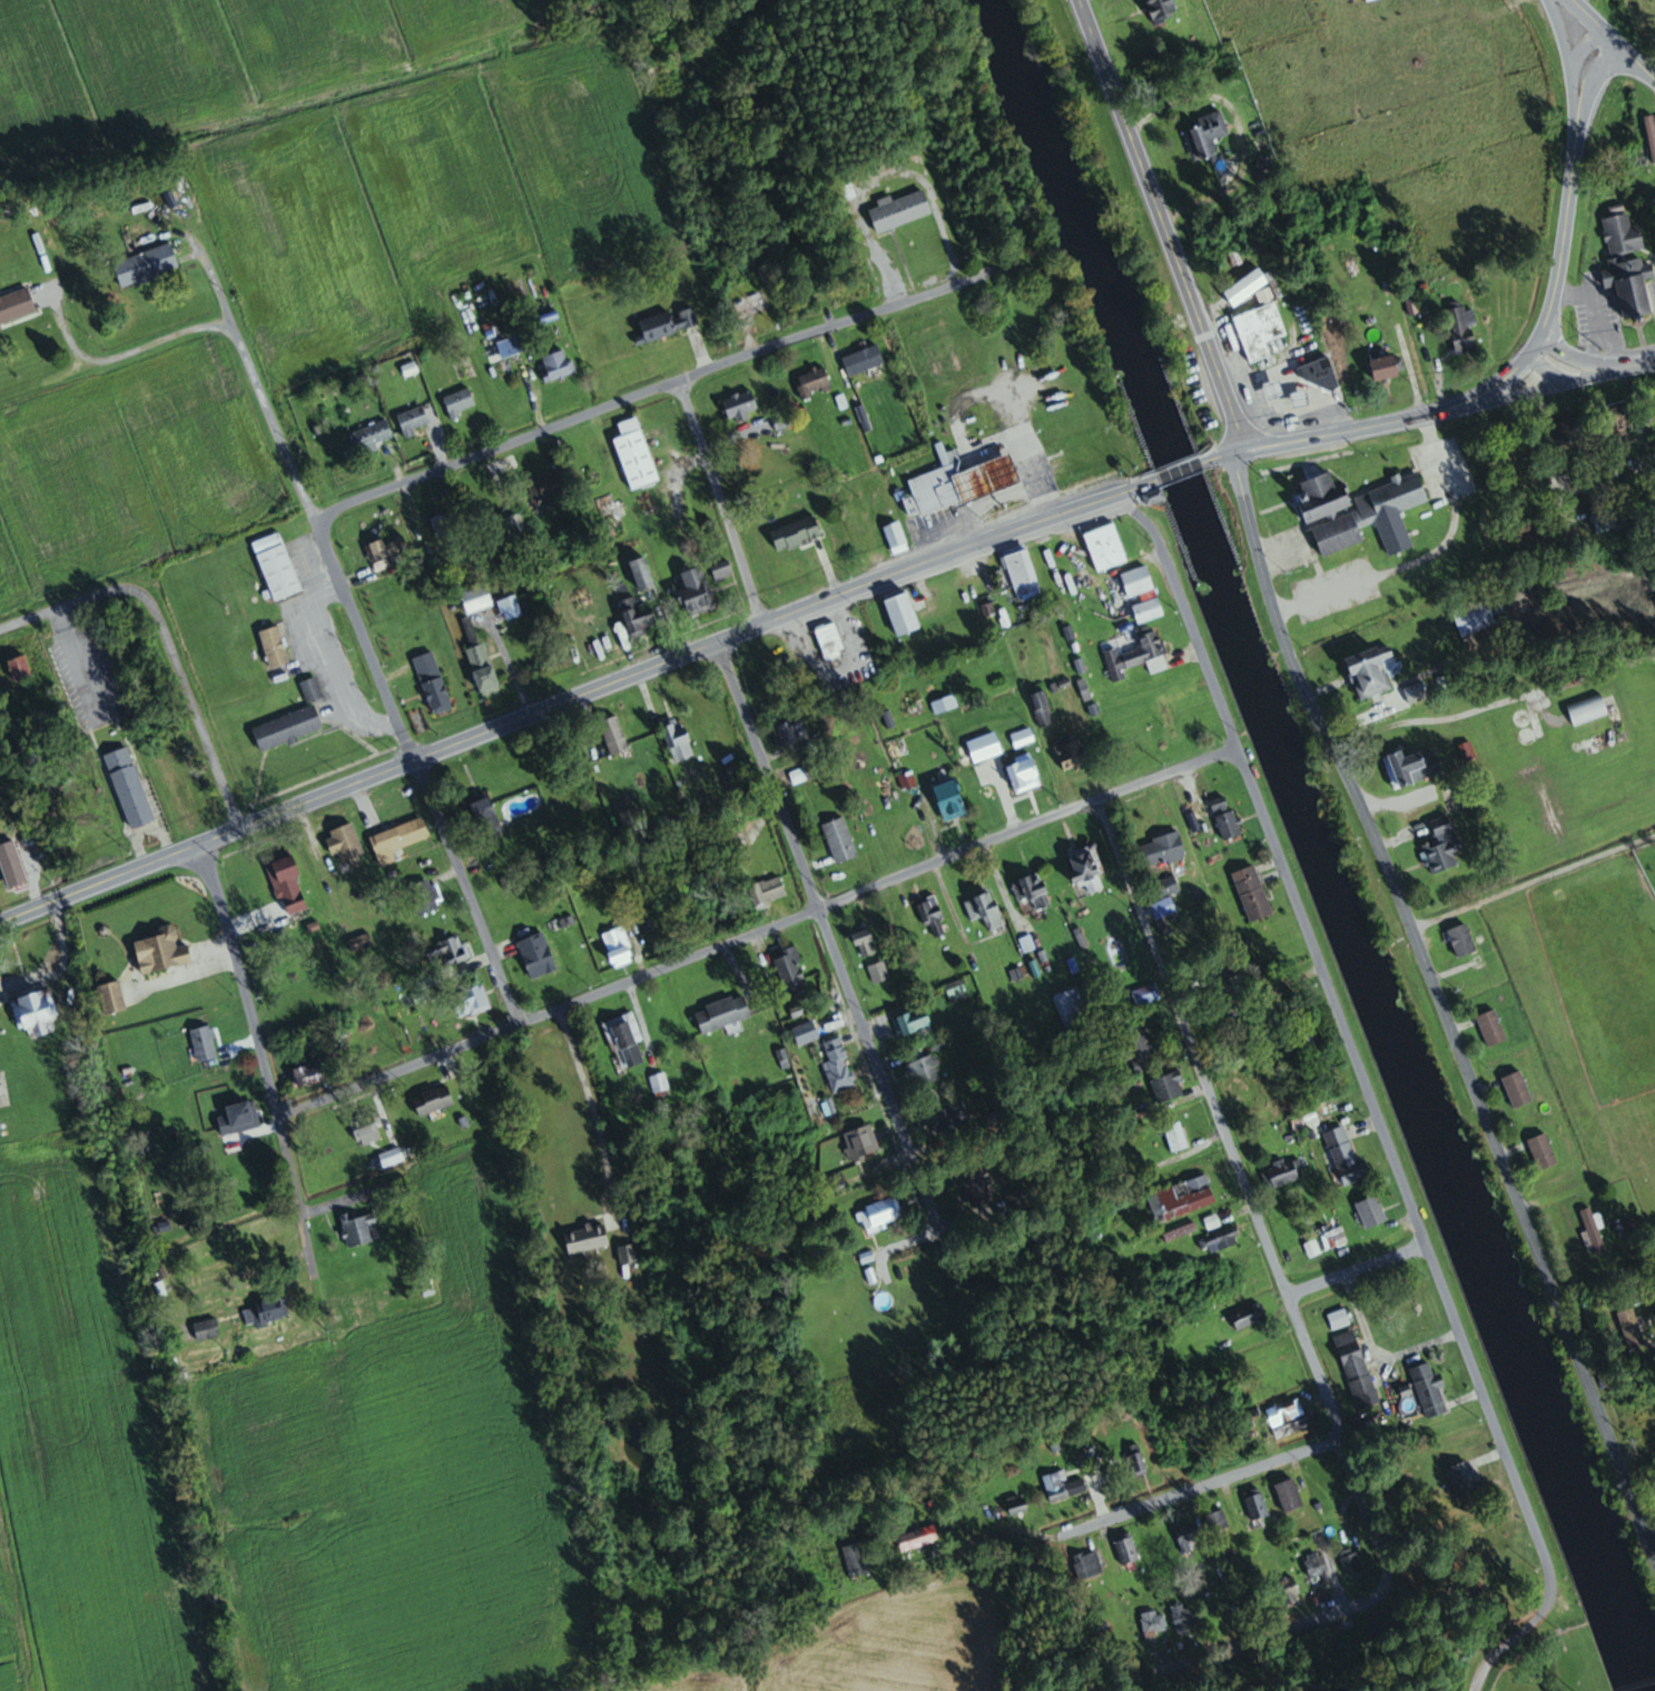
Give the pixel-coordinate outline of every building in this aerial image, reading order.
[(1155,25),(1179,18),(1173,0),(1147,0),(1155,25)] [(1202,117),(1205,128),(1187,132),(1194,162),(1214,157),(1210,141),(1228,137),(1223,112),(1202,117)] [(1654,163),(1654,123),(1653,114),(1643,117),(1654,163)] [(932,214),(924,189),(893,199),(891,196),(877,200),(880,206),(870,210),(877,233),(932,214)] [(1610,257),(1608,257),(1610,267),(1603,269),(1606,287),(1618,285),(1625,318),(1642,315),(1640,305),(1650,303),(1646,278),(1654,276),(1654,275),(1653,263),(1644,265),(1642,253),(1646,252),(1641,224),(1631,226),(1629,213),(1603,218),(1610,257)] [(171,243),(114,262),(122,288),(180,268),(171,243)] [(38,313),(27,286),(0,296),(0,328),(38,313)] [(1272,356),(1267,341),(1287,335),(1276,302),(1235,315),(1249,363),(1272,356)] [(699,326),(694,307),(671,314),(671,311),(631,323),(637,344),(699,326)] [(1473,307),(1450,309),(1455,354),(1477,352),(1473,307)] [(514,352),(527,349),(523,334),(511,337),(514,352)] [(843,357),(850,376),(885,363),(878,344),(843,357)] [(574,372),(566,349),(540,357),(548,380),(574,372)] [(1299,370),(1308,385),(1317,380),(1325,392),(1342,383),(1326,354),(1299,370)] [(1372,358),(1375,380),(1400,376),(1397,355),(1372,358)] [(832,390),(826,367),(796,376),(802,398),(832,390)] [(461,417),(459,411),(475,405),(469,388),(443,397),(452,421),(461,417)] [(722,400),(731,422),(760,411),(752,389),(722,400)] [(1626,402),(1603,406),(1610,447),(1633,444),(1626,402)] [(404,436),(430,429),(424,406),(397,413),(404,436)] [(1564,446),(1594,438),(1588,415),(1558,423),(1564,446)] [(614,439),(632,489),(659,480),(637,418),(619,424),(623,436),(614,439)] [(394,437),(386,419),(351,435),(359,453),(394,437)] [(944,467),(909,479),(914,494),(904,497),(911,519),(1021,481),(1011,453),(962,470),(955,450),(946,453),(943,442),(936,444),(944,467)] [(1601,467),(1580,472),(1597,534),(1618,529),(1601,467)] [(542,500),(568,488),(560,471),(529,485),(539,508),(545,506),(542,500)] [(1351,507),(1344,485),(1336,488),(1330,471),(1297,483),(1310,521),(1351,507)] [(1429,503),(1419,472),(1368,489),(1374,506),(1313,527),(1322,556),(1365,542),(1359,526),(1429,503)] [(611,537),(627,529),(609,493),(593,501),(611,537)] [(430,518),(442,548),(462,541),(450,511),(430,518)] [(504,519),(517,559),(539,551),(526,511),(504,519)] [(778,552),(822,537),(815,516),(771,531),(778,552)] [(883,528),(894,556),(910,550),(899,522),(883,528)] [(1128,562),(1116,524),(1085,534),(1096,572),(1128,562)] [(281,533),(252,542),(272,601),(301,591),(281,533)] [(365,546),(372,565),(399,554),(395,542),(385,546),(382,540),(365,546)] [(1018,602),(1041,596),(1027,545),(1003,552),(1018,602)] [(655,586),(646,557),(630,562),(639,591),(655,586)] [(716,580),(733,575),(729,561),(712,566),(716,580)] [(1133,606),(1138,624),(1163,616),(1148,566),(1121,574),(1128,599),(1144,594),(1146,602),(1133,606)] [(681,574),(687,588),(678,591),(689,618),(715,607),(698,567),(681,574)] [(493,607),(488,586),(461,592),(466,614),(493,607)] [(884,601),(897,637),(921,629),(908,592),(884,601)] [(522,615),(515,596),(498,601),(505,621),(522,615)] [(659,628),(651,607),(641,610),(636,596),(620,602),(632,638),(659,628)] [(1451,610),(1461,638),(1496,625),(1486,597),(1451,610)] [(845,652),(836,622),(815,629),(825,659),(845,652)] [(290,662),(279,626),(260,632),(271,668),(290,662)] [(1104,652),(1113,683),(1126,679),(1123,669),(1148,661),(1152,673),(1168,668),(1155,626),(1128,634),(1130,639),(1139,637),(1142,648),(1120,655),(1117,648),(1104,652)] [(467,649),(481,696),(501,690),(486,644),(467,649)] [(1347,658),(1359,700),(1392,690),(1380,648),(1347,658)] [(415,658),(432,716),(452,710),(435,652),(415,658)] [(32,677),(25,656),(8,661),(14,682),(32,677)] [(307,704),(324,696),(315,677),(298,684),(307,704)] [(1421,690),(1420,687),(1406,689),(1408,703),(1427,700),(1425,689),(1421,690)] [(1039,728),(1053,725),(1045,691),(1031,695),(1039,728)] [(1609,714),(1601,694),(1567,707),(1574,727),(1609,714)] [(323,731),(315,706),(253,726),(261,751),(323,731)] [(611,755),(630,749),(617,716),(599,722),(611,755)] [(695,756),(681,717),(661,724),(675,763),(695,756)] [(797,734),(806,730),(801,717),(772,729),(780,750),(800,742),(797,734)] [(1016,748),(1035,741),(1030,728),(1011,736),(1016,748)] [(1003,752),(994,732),(967,743),(975,763),(1003,752)] [(1056,744),(1064,771),(1088,764),(1081,739),(1066,743),(1066,741),(1056,744)] [(129,747),(105,755),(129,830),(154,822),(129,747)] [(1444,774),(1439,753),(1425,757),(1423,752),(1405,757),(1403,751),(1385,756),(1393,788),(1444,774)] [(1015,759),(1016,763),(1006,767),(1016,795),(1042,786),(1031,754),(1015,759)] [(787,766),(793,785),(812,778),(806,759),(787,766)] [(933,787),(945,821),(967,814),(955,779),(933,787)] [(464,800),(479,840),(502,832),(488,792),(464,800)] [(1241,834),(1228,795),(1210,801),(1223,840),(1241,834)] [(645,827),(636,807),(618,815),(627,835),(645,827)] [(392,851),(430,838),(423,817),(370,837),(381,867),(396,862),(392,851)] [(858,857),(844,817),(822,826),(836,865),(858,857)] [(1460,867),(1447,817),(1433,821),(1438,843),(1425,846),(1432,874),(1460,867)] [(330,831),(332,838),(328,840),(341,872),(367,861),(352,822),(330,831)] [(727,828),(735,854),(750,850),(742,824),(727,828)] [(1141,841),(1147,867),(1186,859),(1180,833),(1141,841)] [(1067,854),(1078,884),(1086,882),(1089,892),(1101,888),(1097,876),(1105,874),(1094,844),(1067,854)] [(265,860),(272,876),(275,874),(281,885),(303,875),(289,848),(265,860)] [(9,890),(30,882),(19,851),(0,858),(0,866),(9,890)] [(1274,914),(1255,865),(1232,874),(1251,923),(1274,914)] [(1035,911),(1051,906),(1042,874),(1013,881),(1020,905),(1033,902),(1035,911)] [(1153,883),(1158,899),(1180,891),(1175,876),(1153,883)] [(443,906),(433,877),(409,886),(419,915),(443,906)] [(754,906),(787,897),(781,877),(748,886),(754,906)] [(964,901),(971,922),(983,918),(988,931),(1004,925),(992,891),(964,901)] [(932,938),(945,932),(941,920),(944,918),(935,895),(917,902),(932,938)] [(1448,930),(1457,958),(1476,952),(1467,924),(1448,930)] [(143,975),(193,961),(188,944),(180,946),(174,927),(139,936),(145,960),(139,961),(143,975)] [(602,934),(615,969),(634,961),(622,927),(602,934)] [(861,957),(877,953),(871,929),(854,934),(861,957)] [(531,979),(557,970),(544,932),(518,941),(531,979)] [(426,948),(433,970),(469,959),(462,936),(426,948)] [(776,952),(783,994),(806,990),(798,948),(776,952)] [(869,967),(874,984),(890,979),(884,962),(869,967)] [(127,1010),(119,980),(97,987),(105,1016),(127,1010)] [(968,998),(961,980),(945,986),(952,1004),(968,998)] [(1161,999),(1156,984),(1131,991),(1136,1006),(1161,999)] [(1063,1027),(1089,1018),(1078,987),(1052,996),(1063,1027)] [(57,1019),(49,989),(12,999),(15,1011),(19,1010),(27,1039),(53,1033),(50,1021),(57,1019)] [(694,1010),(702,1034),(752,1018),(744,994),(694,1010)] [(898,1036),(932,1026),(927,1009),(893,1019),(898,1036)] [(1506,1041),(1497,1010),(1477,1016),(1487,1047),(1506,1041)] [(602,1023),(619,1071),(648,1061),(631,1013),(602,1023)] [(800,1046),(819,1038),(813,1023),(793,1030),(800,1046)] [(218,1058),(212,1025),(191,1029),(197,1062),(218,1058)] [(1156,1066),(1143,1027),(1119,1035),(1133,1074),(1156,1066)] [(837,1092),(857,1085),(840,1037),(821,1043),(837,1092)] [(943,1078),(932,1054),(908,1065),(918,1089),(943,1078)] [(290,1075),(297,1090),(327,1077),(321,1062),(290,1075)] [(1503,1077),(1514,1109),(1533,1102),(1522,1071),(1503,1077)] [(649,1077),(655,1099),(670,1095),(664,1073),(649,1077)] [(1185,1097),(1179,1073),(1151,1079),(1156,1104),(1185,1097)] [(420,1117),(454,1104),(447,1085),(412,1097),(420,1117)] [(228,1114),(216,1117),(221,1136),(261,1126),(254,1100),(226,1107),(228,1114)] [(933,1137),(966,1128),(960,1104),(927,1113),(933,1137)] [(380,1140),(373,1113),(352,1119),(359,1146),(380,1140)] [(1189,1147),(1180,1122),(1163,1127),(1172,1153),(1189,1147)] [(881,1150),(871,1124),(843,1134),(853,1161),(881,1150)] [(1363,1158),(1358,1160),(1344,1125),(1324,1134),(1346,1187),(1371,1177),(1363,1158)] [(1527,1140),(1538,1172),(1558,1166),(1547,1133),(1527,1140)] [(379,1156),(384,1168),(404,1159),(399,1147),(379,1156)] [(1265,1188),(1303,1180),(1299,1160),(1261,1168),(1265,1188)] [(971,1207),(993,1201),(982,1168),(961,1175),(971,1207)] [(844,1191),(844,1176),(825,1177),(826,1192),(844,1191)] [(1148,1194),(1156,1223),(1216,1205),(1208,1176),(1148,1194)] [(1368,1231),(1389,1221),(1376,1195),(1355,1205),(1368,1231)] [(882,1224),(904,1217),(897,1197),(858,1210),(865,1234),(883,1228),(882,1224)] [(1584,1210),(1592,1257),(1603,1255),(1595,1208),(1584,1210)] [(341,1215),(347,1247),(375,1243),(371,1224),(377,1223),(375,1214),(353,1218),(352,1213),(341,1215)] [(609,1247),(605,1224),(564,1232),(569,1255),(609,1247)] [(1199,1241),(1204,1256),(1240,1244),(1234,1229),(1199,1241)] [(620,1264),(637,1262),(635,1245),(618,1247),(620,1264)] [(253,1303),(256,1325),(288,1321),(286,1299),(253,1303)] [(1236,1330),(1265,1322),(1260,1304),(1231,1312),(1236,1330)] [(1617,1313),(1628,1350),(1645,1345),(1635,1308),(1617,1313)] [(221,1336),(216,1319),(192,1325),(197,1343),(221,1336)] [(1380,1403),(1355,1330),(1334,1337),(1359,1410),(1380,1403)] [(1410,1369),(1428,1419),(1450,1411),(1437,1374),(1435,1375),(1430,1362),(1410,1369)] [(1304,1414),(1297,1397),(1265,1412),(1272,1429),(1304,1414)] [(1274,1432),(1278,1440),(1309,1426),(1305,1417),(1274,1432)] [(1124,1452),(1137,1477),(1151,1470),(1139,1445),(1124,1452)] [(1042,1477),(1051,1503),(1088,1491),(1083,1478),(1068,1483),(1063,1470),(1042,1477)] [(1284,1513),(1303,1508),(1295,1480),(1276,1485),(1284,1513)] [(1269,1515),(1260,1488),(1243,1494),(1253,1521),(1269,1515)] [(1028,1510),(1022,1495),(1006,1502),(1012,1516),(1028,1510)] [(1211,1533),(1229,1529),(1224,1511),(1207,1516),(1211,1533)] [(1199,1540),(1194,1524),(1175,1530),(1181,1546),(1199,1540)] [(939,1540),(935,1526),(897,1537),(901,1551),(939,1540)] [(1113,1537),(1122,1566),(1139,1561),(1131,1532),(1113,1537)] [(869,1575),(863,1543),(843,1547),(850,1579),(869,1575)] [(1364,1573),(1355,1549),(1338,1555),(1348,1579),(1364,1573)] [(1103,1573),(1095,1550),(1072,1557),(1080,1581),(1103,1573)] [(1322,1585),(1332,1583),(1323,1553),(1304,1559),(1311,1580),(1320,1577),(1322,1585)] [(1279,1585),(1286,1604),(1301,1599),(1294,1579),(1279,1585)] [(1193,1605),(1173,1607),(1176,1630),(1196,1628),(1193,1605)] [(1164,1610),(1142,1613),(1144,1636),(1167,1634),(1164,1610)]
